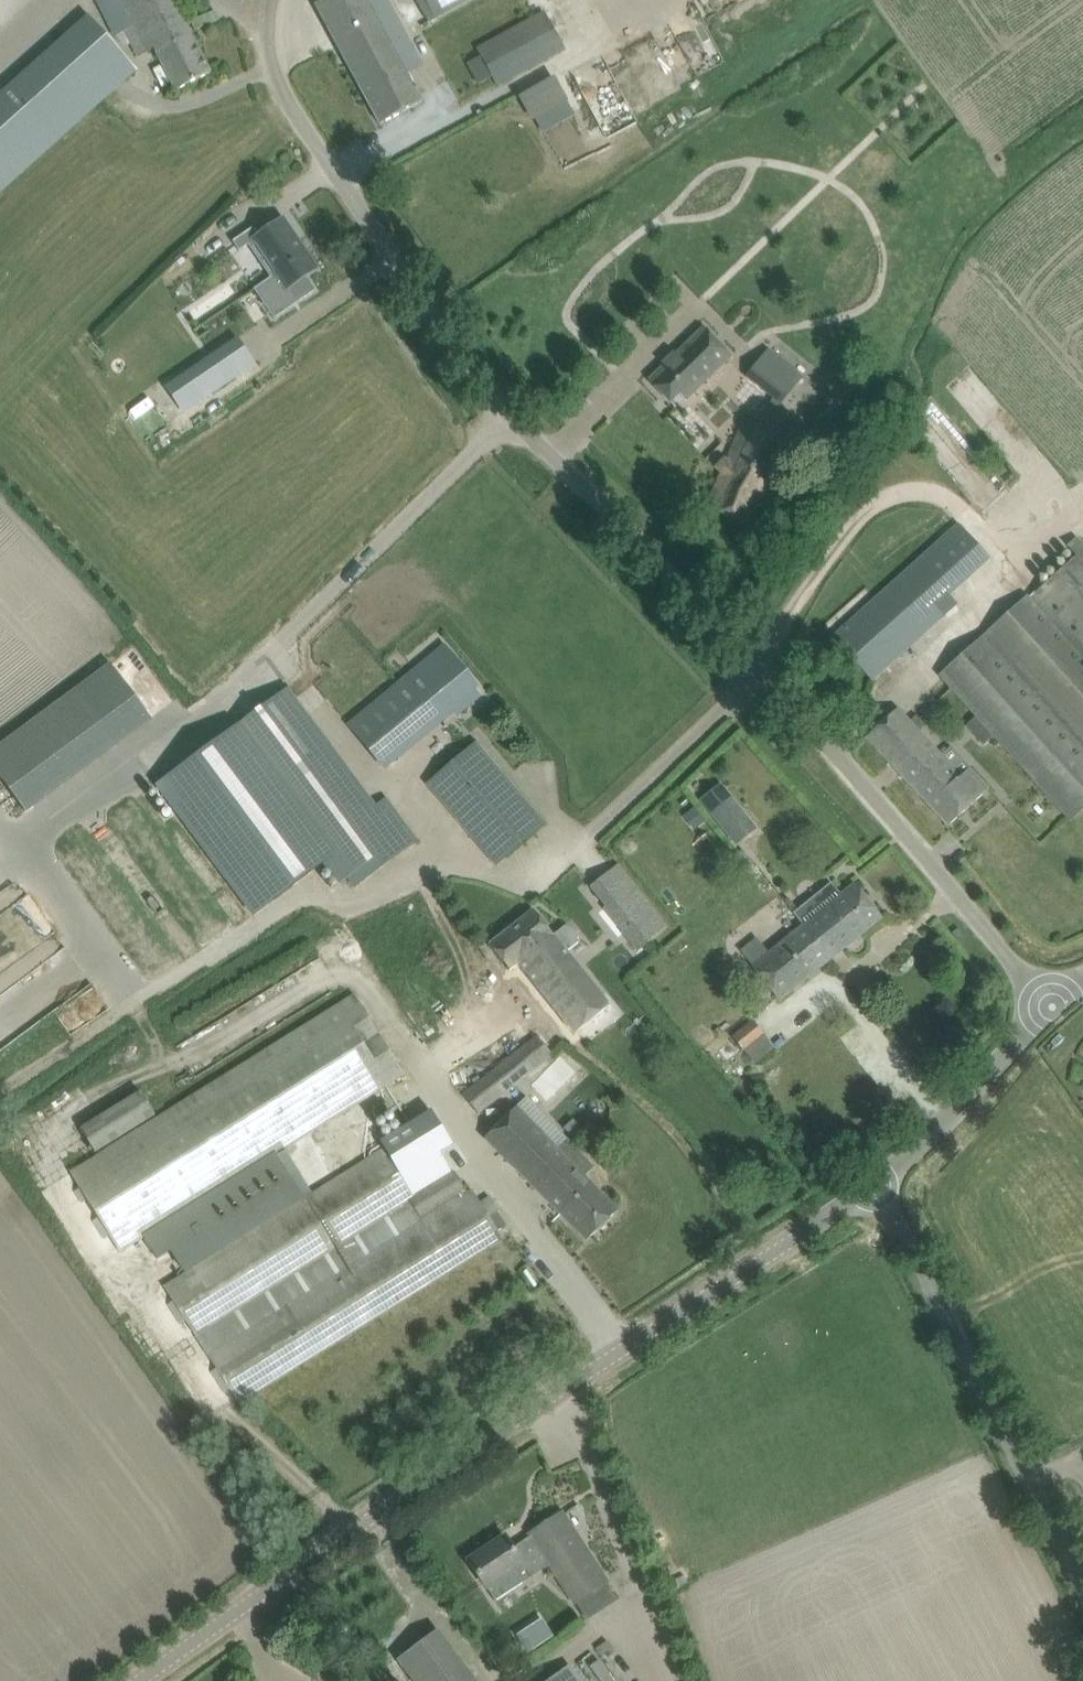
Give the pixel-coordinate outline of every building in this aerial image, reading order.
[(29,0),(0,0),(0,29),(29,0)] [(191,83),(210,73),(173,0),(98,0),(115,35),(126,30),(139,56),(154,48),(176,91),(191,83)] [(316,4),(380,124),(422,101),(403,65),(393,46),(408,37),(388,0),(323,0),(316,4)] [(436,18),(470,0),(426,0),(436,18)] [(477,48),(498,86),(562,51),(541,13),(477,48)] [(0,95),(0,190),(136,68),(89,15),(0,95)] [(552,75),(516,96),(531,121),(567,100),(552,75)] [(254,226),(232,241),(239,251),(248,245),(271,277),(254,289),(274,318),(316,290),(306,276),(316,270),(295,240),(282,221),(282,220),(260,235),(254,226)] [(141,388),(254,279),(220,243),(107,353),(141,388)] [(704,327),(649,380),(663,395),(669,401),(678,392),(684,398),(686,400),(732,356),(704,327)] [(222,348),(168,385),(185,411),(240,374),(239,373),(223,349),(222,348)] [(752,369),(746,376),(765,391),(773,398),(770,402),(778,408),(803,377),(770,350),(768,349),(752,369)] [(721,472),(705,508),(748,527),(757,507),(788,439),(744,418),(727,459),(721,472)] [(949,594),(961,583),(930,550),(833,637),(872,680),(958,603),(949,594)] [(1034,595),(1031,598),(942,679),(976,717),(1067,818),(1071,822),(1082,812),(1082,551),(1034,595)] [(460,699),(477,685),(444,645),(405,677),(438,718),(460,699)] [(0,738),(0,781),(21,811),(151,719),(110,661),(0,738)] [(374,805),(328,743),(287,688),(229,731),(158,782),(255,914),(325,861),(327,863),(340,881),(346,877),(354,888),(417,842),(384,797),(374,805)] [(989,789),(974,772),(969,767),(960,775),(897,708),(866,737),(948,825),(989,789)] [(477,743),(428,784),(496,865),(545,823),(477,743)] [(726,835),(748,819),(721,784),(700,800),(726,835)] [(694,807),(684,815),(695,829),(705,820),(694,807)] [(632,884),(603,907),(638,951),(667,927),(632,884)] [(753,965),(752,966),(779,1000),(830,959),(882,917),(854,884),(841,894),(825,908),(805,924),(803,925),(769,952),(753,965)] [(565,926),(554,935),(533,909),(489,944),(509,969),(507,972),(552,1027),(563,1019),(575,1033),(606,1008),(610,1005),(567,952),(578,943),(577,937),(571,929),(565,926)] [(340,1004),(223,1077),(69,1171),(120,1252),(144,1237),(272,1156),(284,1149),(389,1083),(404,1074),(355,994),(340,1004)] [(744,1052),(764,1036),(752,1021),(732,1036),(744,1052)] [(478,1114),(553,1054),(537,1035),(463,1095),(478,1114)] [(95,1152),(155,1115),(140,1091),(80,1128),(95,1152)] [(594,1167),(579,1151),(526,1097),(485,1137),(587,1240),(618,1210),(584,1176),(594,1167)] [(184,1272),(163,1285),(195,1336),(409,1201),(422,1222),(284,1308),(209,1355),(238,1403),(313,1355),(502,1237),(480,1202),(472,1190),(468,1193),(454,1171),(451,1173),(439,1152),(452,1144),(431,1110),(381,1141),(386,1149),(312,1195),(311,1193),(184,1272)] [(284,1149),(144,1237),(158,1259),(171,1251),(184,1272),(311,1193),(284,1149)] [(608,1580),(575,1531),(563,1512),(530,1534),(531,1536),(513,1548),(506,1536),(469,1560),(481,1579),(486,1586),(495,1601),(523,1582),(516,1570),(530,1560),(542,1553),(550,1564),(574,1601),(576,1600),(576,1601),(606,1582),(608,1580)] [(541,1615),(516,1633),(528,1650),(552,1633),(541,1615)] [(438,1629),(397,1660),(413,1680),(477,1680),(438,1629)] [(612,1647),(607,1639),(596,1647),(602,1654),(612,1647)] [(547,1680),(582,1680),(569,1665),(547,1680)]
